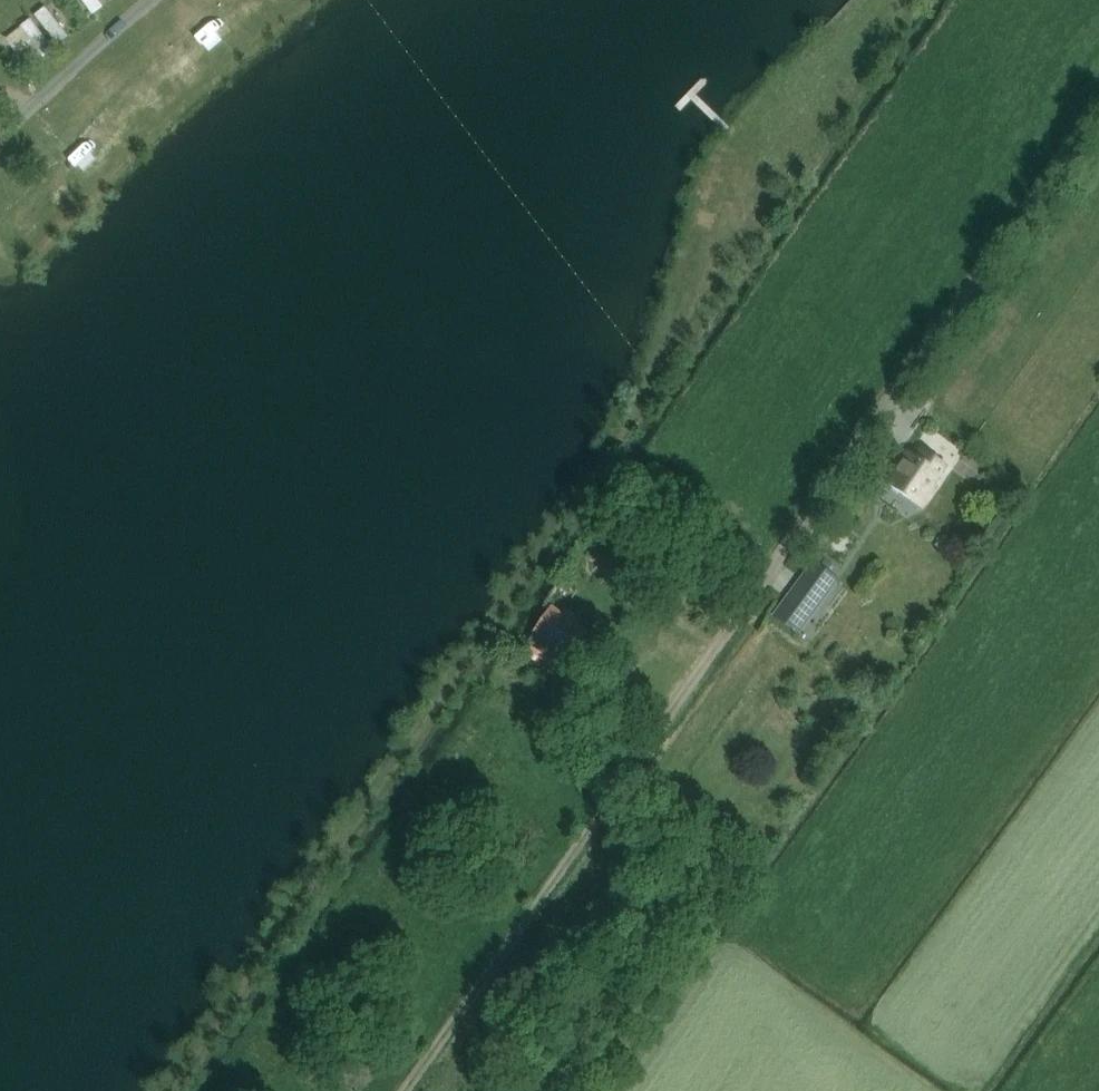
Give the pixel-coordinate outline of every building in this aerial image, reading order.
[(58,43),(70,34),(48,3),(36,12),(58,43)] [(9,57),(24,73),(56,43),(31,16),(21,25),(32,37),(9,57)] [(892,480),(888,487),(899,493),(905,497),(924,510),(938,489),(934,486),(948,464),(936,457),(921,448),(917,455),(910,451),(892,480)] [(981,477),(991,484),(995,478),(986,471),(981,477)] [(776,614),(799,631),(834,584),(811,567),(776,614)] [(585,634),(552,611),(536,634),(570,657),(585,634)]
